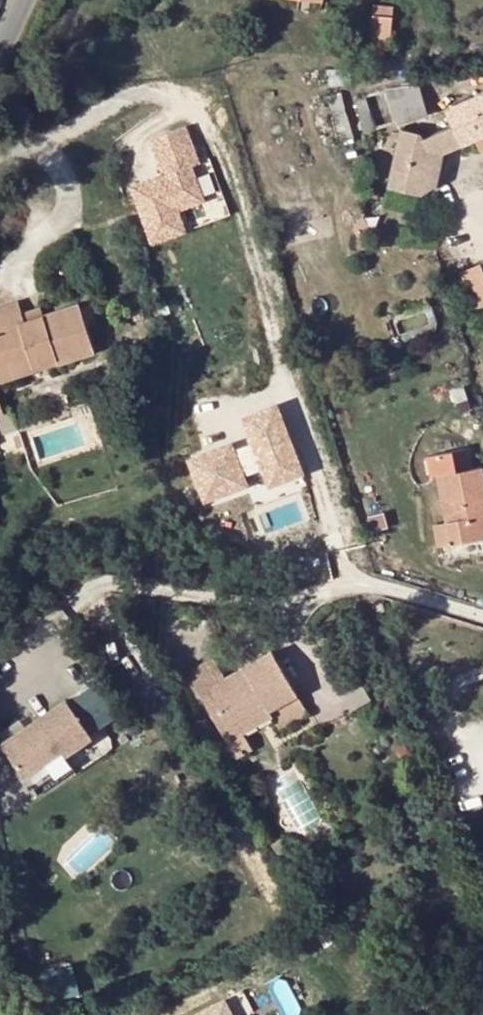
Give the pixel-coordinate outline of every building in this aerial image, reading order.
[(375,7),(372,37),(390,39),(394,9),(375,7)] [(418,86),(385,91),(396,125),(427,115),(418,86)] [(463,148),(477,142),(482,139),(482,96),(447,110),(456,131),(462,146),(463,148)] [(367,134),(376,131),(366,100),(358,103),(367,134)] [(347,117),(335,120),(341,142),(353,138),(347,117)] [(443,153),(462,146),(456,131),(454,132),(453,129),(436,135),(443,153)] [(134,191),(154,247),(186,236),(178,215),(206,205),(194,170),(201,168),(189,132),(153,144),(165,180),(134,191)] [(422,134),(401,132),(401,139),(397,193),(419,196),(430,197),(443,186),(443,153),(436,135),(424,140),(422,134)] [(460,278),(475,315),(482,312),(482,276),(481,270),(460,278)] [(25,324),(23,316),(19,305),(0,311),(0,332),(25,324)] [(29,358),(32,368),(57,360),(59,366),(95,354),(80,307),(53,315),(44,317),(25,324),(0,332),(0,367),(29,358)] [(23,316),(25,324),(44,317),(42,309),(23,316)] [(59,366),(57,360),(32,368),(29,358),(0,367),(0,385),(59,366)] [(285,401),(246,413),(256,443),(265,472),(271,492),(309,480),(285,401)] [(18,429),(13,414),(0,418),(0,435),(18,429)] [(245,478),(236,449),(234,443),(181,460),(195,505),(248,489),(245,478)] [(236,449),(245,478),(265,472),(256,443),(236,449)] [(482,540),(482,470),(439,478),(449,525),(452,546),(482,540)] [(434,528),(438,548),(452,546),(449,525),(434,528)] [(376,605),(378,614),(386,611),(384,603),(376,605)] [(274,739),(282,736),(273,716),(295,706),(276,660),(226,682),(217,661),(189,674),(228,762),(245,754),(238,737),(267,724),(274,739)] [(68,698),(4,744),(24,772),(62,745),(66,750),(92,732),(68,698)] [(273,716),(282,736),(304,726),(295,706),(273,716)] [(82,967),(56,972),(61,998),(87,993),(82,967)] [(305,1010),(288,977),(271,985),(286,1014),(296,1014),(305,1010)] [(232,998),(197,1014),(241,1014),(232,998)]
